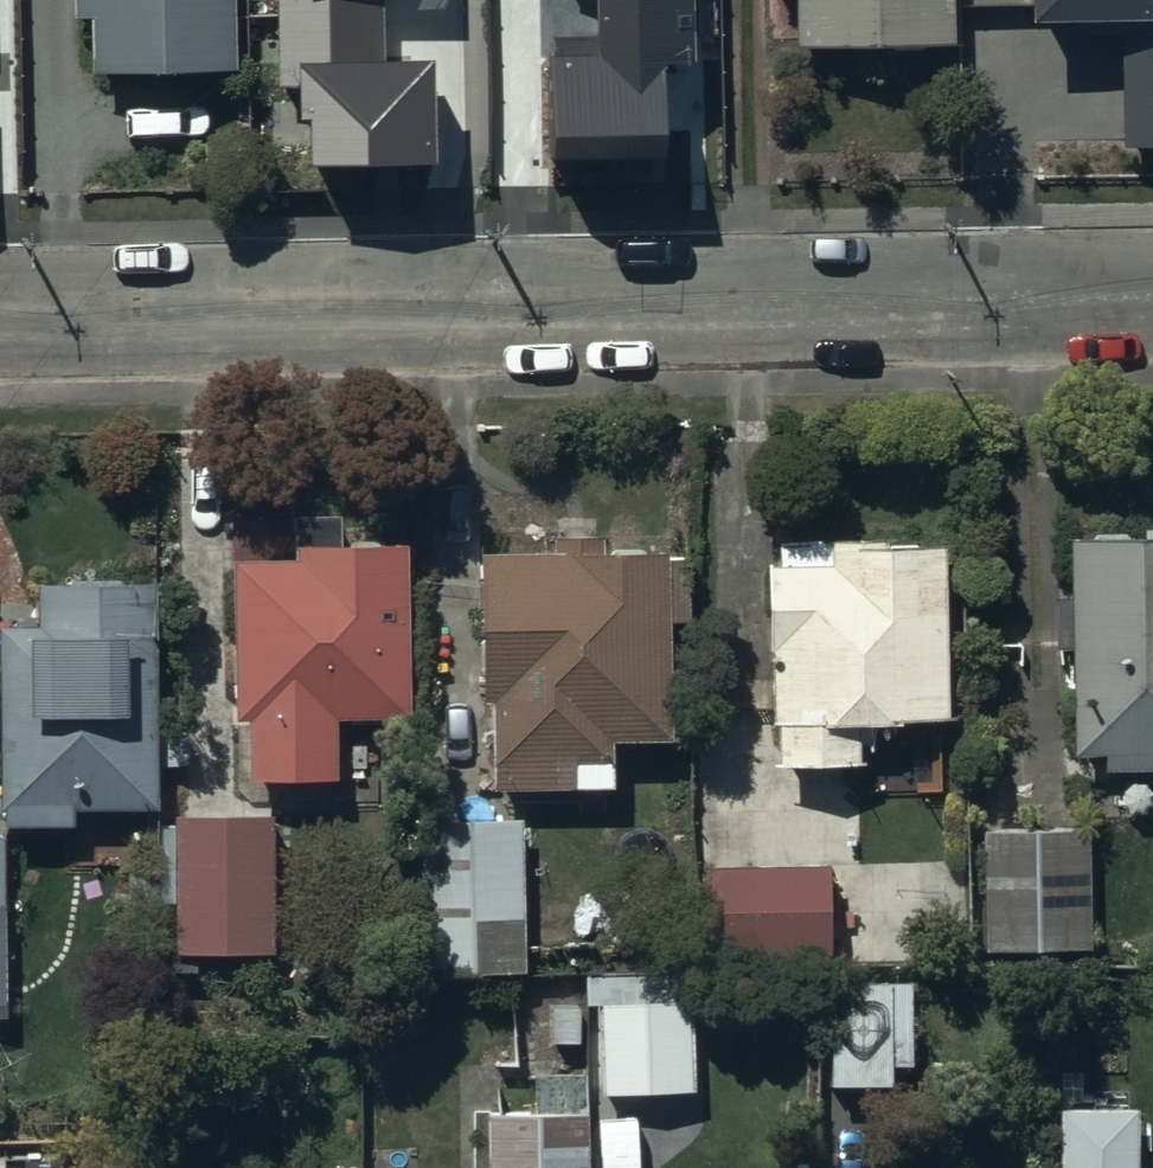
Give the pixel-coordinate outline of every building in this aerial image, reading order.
[(75,24),(90,24),(91,79),(234,75),(232,0),(74,0),(75,24)] [(280,88),(299,88),(300,133),(308,133),(309,179),(440,177),(438,71),(387,72),(386,0),(278,0),(280,88)] [(593,69),(542,70),(544,176),(676,173),(674,127),(683,126),(681,68),(701,68),(699,0),(592,0),(593,69)] [(949,0),(792,0),(793,54),(949,51),(949,0)] [(1033,25),(1126,24),(1127,147),(1152,147),(1152,0),(1033,0),(1033,25)] [(550,540),(477,541),(479,690),(488,690),(490,778),(611,777),(610,731),(671,730),(669,540),(602,541),(601,523),(550,524),(550,540)] [(772,549),(759,550),(763,640),(769,640),(772,711),(780,711),(781,753),(856,751),(855,736),(868,735),(867,714),(949,711),(942,523),(771,529),(772,549)] [(293,549),(232,551),(235,708),(247,707),(248,769),(333,767),(331,706),(404,705),(401,530),(292,532),(293,549)] [(1075,746),(1100,745),(1100,764),(1152,763),(1152,530),(1072,531),(1075,746)] [(28,567),(30,611),(0,612),(0,797),(3,797),(3,811),(166,806),(158,563),(28,567)] [(270,804),(172,804),(172,941),(270,941),(270,804)] [(522,810),(423,810),(423,964),(522,964),(522,810)] [(1088,823),(984,826),(988,943),(1091,940),(1088,823)] [(826,857),(708,860),(711,949),(828,946),(826,857)] [(912,979),(827,979),(826,1078),(911,1079),(912,979)] [(689,995),(597,998),(600,1084),(692,1081),(689,995)] [(1058,1102),(1058,1167),(1135,1167),(1135,1102),(1058,1102)] [(492,1111),(494,1167),(586,1167),(585,1108),(492,1111)]
